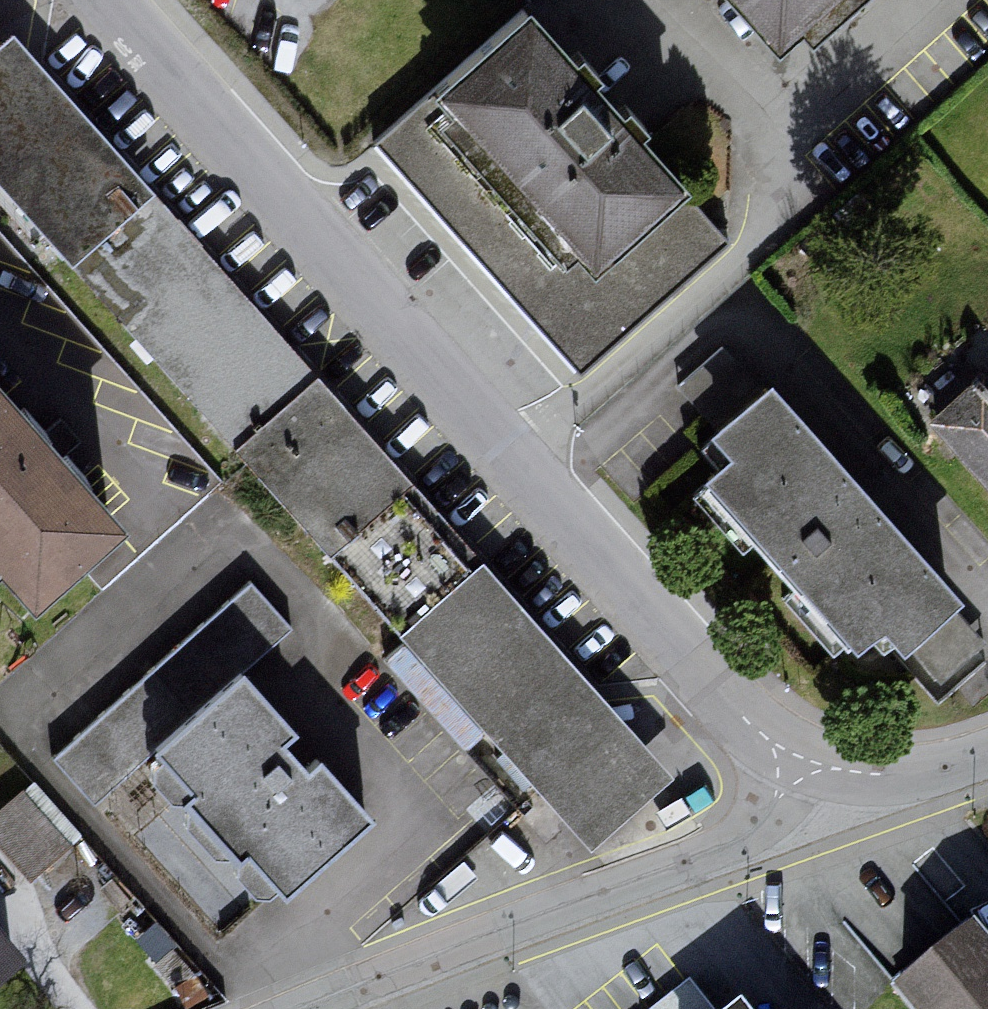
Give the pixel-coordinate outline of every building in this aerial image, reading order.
[(795,66),(869,0),(735,0),(795,66)] [(531,13),(379,149),(581,375),(733,239),(531,13)] [(71,270),(157,193),(14,36),(2,46),(0,48),(0,192),(71,270)] [(323,376),(157,193),(71,270),(235,453),(323,376)] [(680,379),(713,408),(735,383),(702,354),(680,379)] [(489,563),(323,376),(235,453),(401,641),(489,563)] [(940,428),(987,483),(987,386),(940,428)] [(0,387),(0,577),(30,612),(125,531),(0,387)] [(776,390),(715,441),(734,467),(711,496),(866,655),(900,630),(914,655),(972,605),(776,390)] [(683,781),(489,563),(401,641),(595,858),(683,781)] [(296,634),(250,585),(51,771),(97,820),(162,759),(297,902),(383,821),(329,764),(316,776),(292,749),(306,736),(250,676),(296,634)] [(73,831),(32,775),(0,799),(0,829),(27,865),(73,831)] [(0,930),(0,994),(31,967),(0,930)] [(913,996),(923,1008),(987,1008),(987,937),(913,996)]
